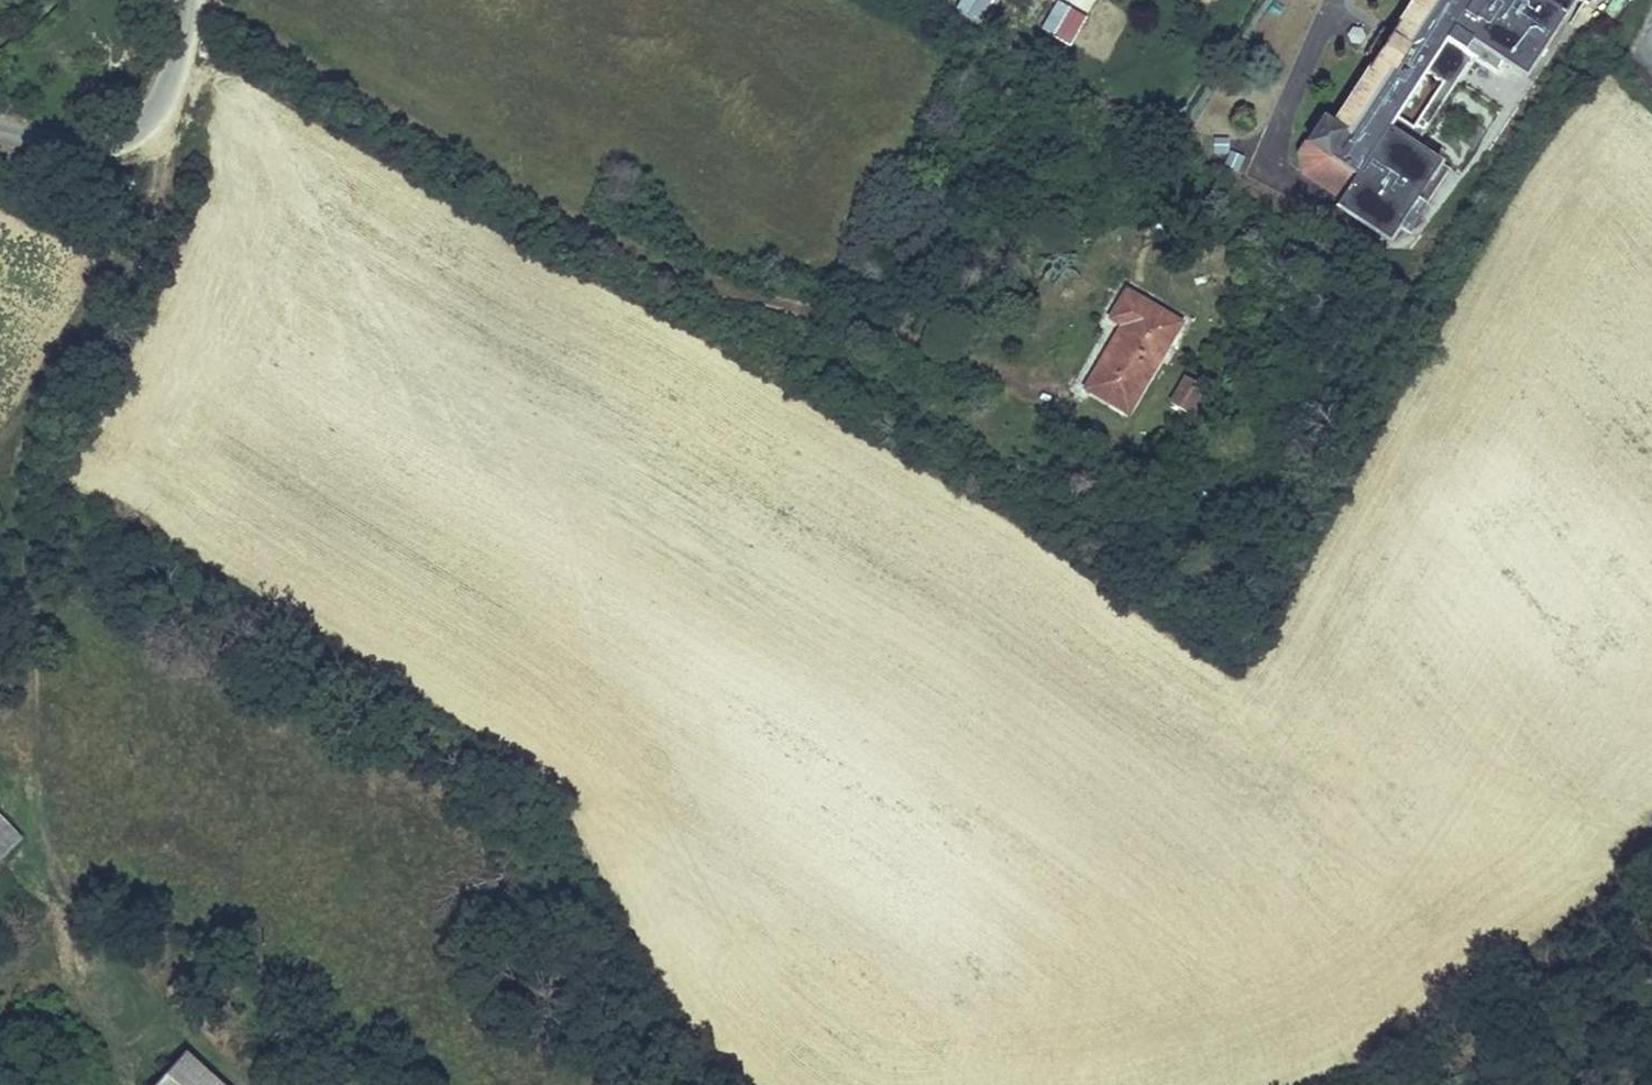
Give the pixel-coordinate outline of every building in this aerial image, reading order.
[(983,19),(995,0),(959,0),(958,2),(983,19)] [(1072,43),(1095,0),(1059,0),(1044,29),(1072,43)] [(1390,241),(1418,197),(1428,204),(1450,169),(1415,147),(1473,58),(1497,73),(1504,61),(1525,75),(1574,0),(1413,0),(1392,33),(1375,59),(1333,122),(1324,116),(1300,155),(1304,173),(1342,198),(1336,206),(1390,241)] [(1366,53),(1375,59),(1392,33),(1382,27),(1366,53)] [(1087,388),(1128,412),(1180,323),(1126,292),(1111,318),(1123,325),(1087,388)] [(1171,403),(1188,413),(1203,387),(1186,377),(1171,403)] [(17,843),(0,826),(0,860),(17,843)] [(163,1084),(216,1084),(186,1059),(163,1084)]
